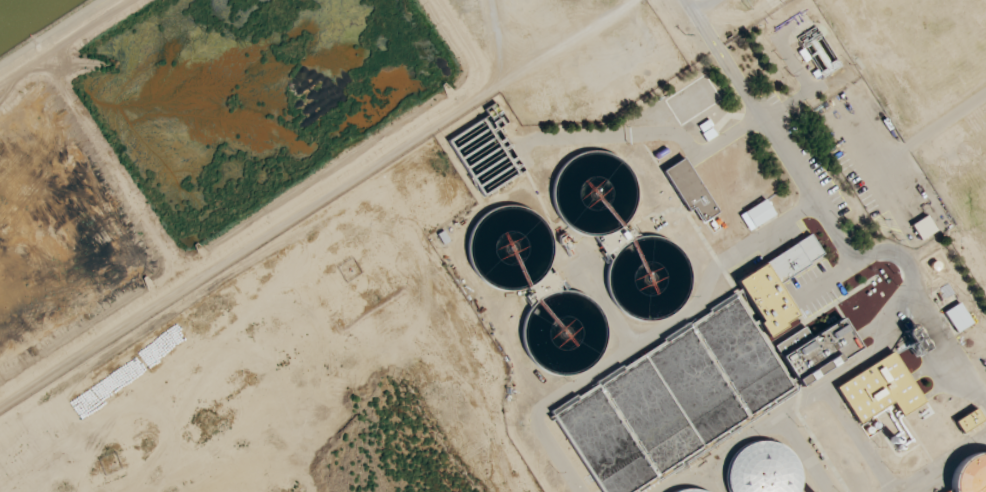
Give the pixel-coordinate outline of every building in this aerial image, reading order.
[(820,29),(805,35),(819,68),(816,69),(819,76),(837,68),(820,29)] [(662,169),(687,211),(693,207),(702,222),(718,212),(684,156),(662,169)] [(740,214),(750,229),(775,212),(765,197),(740,214)] [(911,224),(921,239),(936,229),(926,214),(911,224)] [(864,354),(843,317),(811,336),(805,326),(772,345),(766,336),(798,317),(778,282),(825,256),(812,234),(733,279),(741,294),(606,371),(610,377),(552,410),(599,491),(624,491),(864,354)] [(957,332),(972,322),(959,301),(944,311),(957,332)] [(836,384),(857,422),(894,402),(901,415),(923,403),(895,352),(836,384)] [(962,432),(983,419),(976,407),(955,420),(962,432)] [(731,441),(728,491),(796,491),(799,446),(731,441)] [(958,453),(954,491),(985,491),(985,456),(958,453)]
